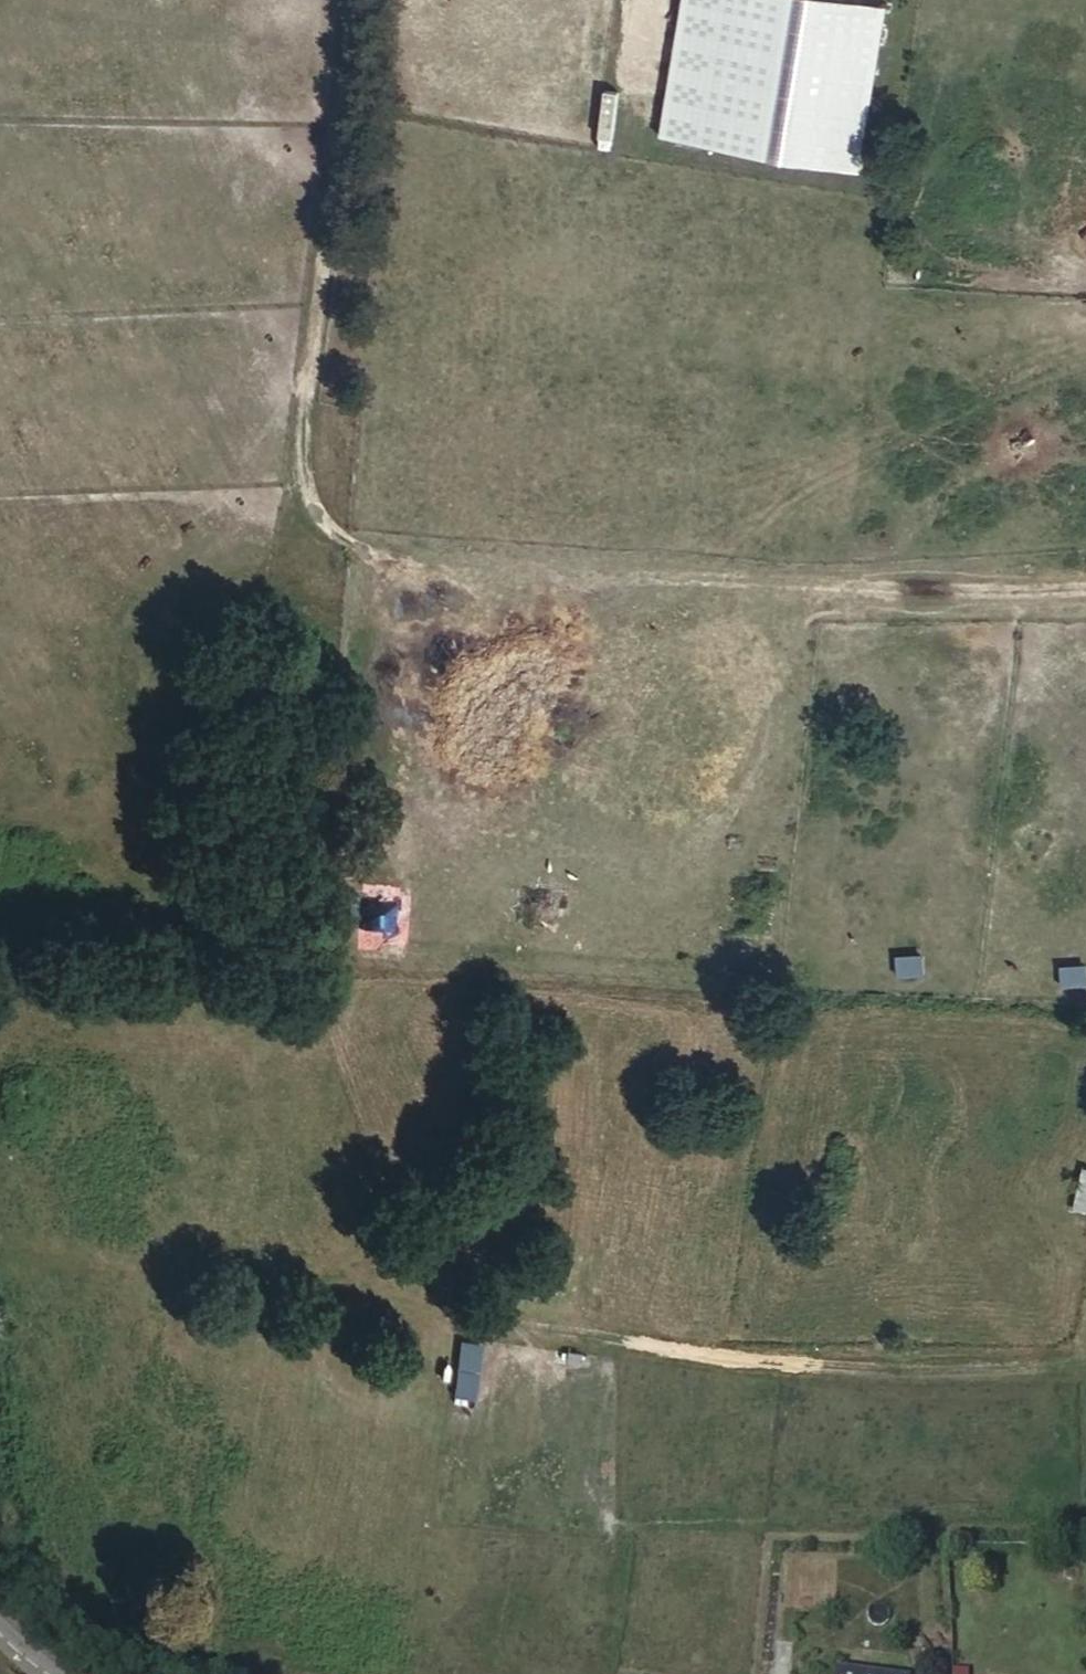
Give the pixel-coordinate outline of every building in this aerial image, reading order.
[(1085,1214),(1085,1171),(1081,1170),(1075,1213),(1085,1214)]
